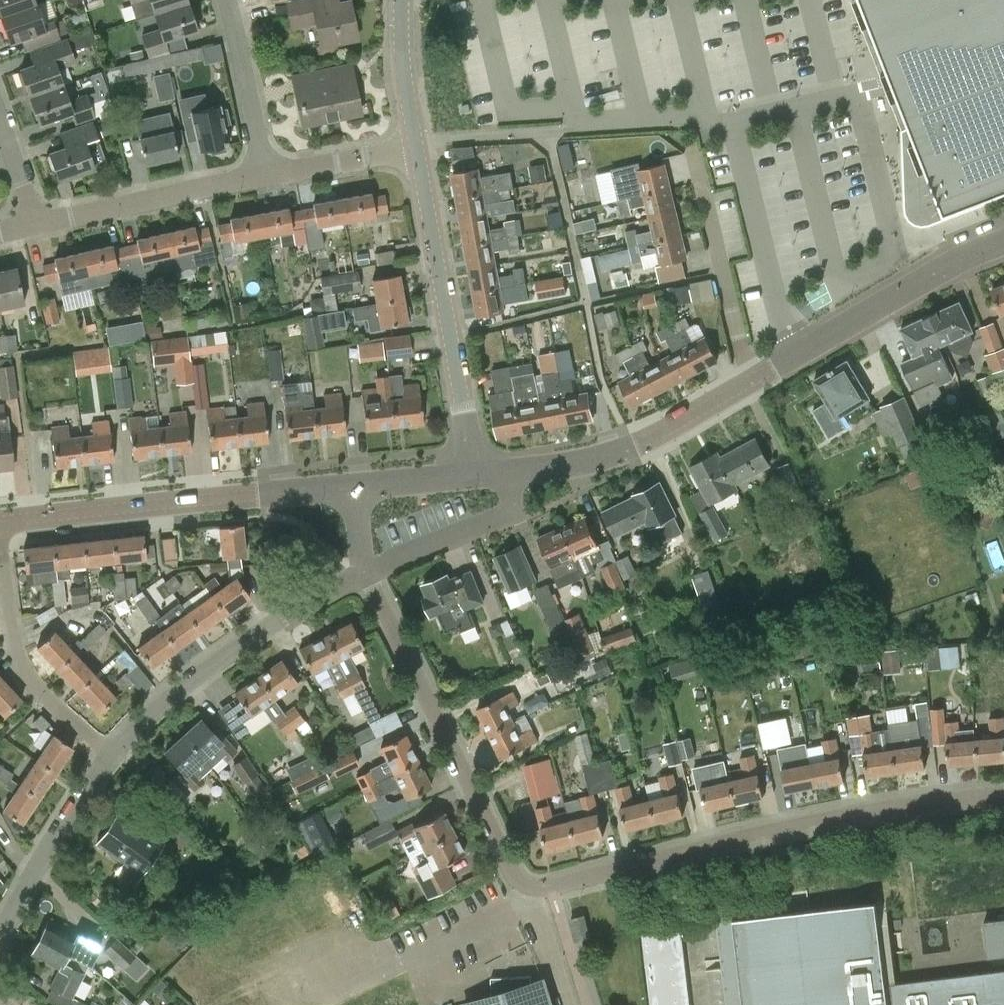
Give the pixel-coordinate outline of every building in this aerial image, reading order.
[(1,14),(35,2),(34,0),(0,0),(0,13),(1,14)] [(154,13),(188,2),(188,0),(131,0),(132,4),(136,18),(154,13)] [(305,25),(316,23),(321,46),(357,39),(349,1),(338,4),(337,0),(300,0),(305,25)] [(860,0),(854,2),(867,36),(883,78),(892,103),(904,130),(907,206),(907,213),(911,220),(917,224),(924,225),(931,224),(996,199),(996,200),(999,199),(998,196),(1003,193),(1003,0),(860,0)] [(35,2),(1,14),(10,41),(21,37),(25,49),(58,37),(52,21),(43,24),(35,2)] [(188,2),(154,13),(160,29),(143,35),(149,57),(168,51),(165,41),(198,30),(188,2)] [(20,69),(30,96),(63,85),(57,67),(74,60),(71,52),(95,43),(91,30),(48,45),(52,57),(20,69)] [(126,76),(205,59),(202,46),(149,58),(122,64),(126,76)] [(352,65),(294,77),(304,124),(362,112),(352,65)] [(69,100),(63,85),(30,96),(40,123),(70,112),(75,123),(113,109),(108,97),(90,103),(86,94),(69,100)] [(224,146),(228,145),(224,129),(230,127),(226,109),(220,110),(219,105),(207,108),(203,94),(188,98),(189,102),(180,104),(188,138),(197,136),(200,151),(210,149),(211,154),(225,150),(224,146)] [(179,155),(172,131),(173,131),(168,112),(135,120),(146,163),(179,155)] [(98,123),(102,136),(119,130),(114,117),(98,123)] [(60,180),(95,167),(88,148),(100,144),(92,122),(68,131),(73,144),(51,152),(51,153),(46,154),(44,159),(49,172),(53,174),(58,172),(60,180)] [(453,144),(453,158),(514,157),(514,183),(548,182),(548,159),(542,159),(542,143),(453,144)] [(575,166),(569,143),(559,146),(564,169),(575,166)] [(629,200),(670,190),(664,166),(642,171),(640,164),(612,171),(620,203),(629,200)] [(455,173),(460,197),(510,189),(514,188),(511,172),(480,177),(478,169),(455,173)] [(460,197),(464,221),(487,217),(485,203),(501,200),(502,206),(512,204),(510,189),(460,197)] [(676,213),(670,190),(629,200),(646,196),(652,219),(676,213)] [(371,193),(343,198),(347,220),(376,215),(376,212),(389,210),(386,195),(372,198),(371,193)] [(318,225),(347,220),(343,198),(314,203),(315,208),(302,210),(305,225),(318,223),(318,225)] [(289,208),(260,213),(264,235),(293,229),(293,227),(305,225),(302,210),(290,212),(289,208)] [(234,240),(264,235),(260,213),(231,219),(231,223),(218,225),(221,241),(234,238),(234,240)] [(682,236),(676,213),(652,219),(654,232),(639,235),(637,228),(626,231),(630,247),(630,249),(682,236)] [(579,232),(599,227),(596,216),(576,221),(579,232)] [(490,230),(487,217),(464,221),(468,245),(518,236),(515,220),(505,222),(506,227),(490,230)] [(195,225),(167,232),(172,255),(171,255),(174,271),(217,261),(209,227),(197,230),(195,225)] [(172,255),(167,232),(139,239),(140,244),(127,247),(131,262),(142,259),(143,262),(171,255),(172,255)] [(468,245),(472,269),(496,265),(494,251),(510,248),(511,254),(521,252),(518,236),(468,245)] [(659,252),(663,266),(687,260),(682,236),(630,249),(630,247),(599,255),(603,271),(644,260),(643,256),(659,252)] [(118,266),(118,265),(131,262),(127,247),(115,250),(113,245),(85,252),(90,273),(93,286),(113,281),(110,268),(118,266)] [(357,270),(378,266),(375,246),(354,251),(357,270)] [(44,266),(48,281),(60,278),(61,280),(70,278),(73,291),(93,286),(90,273),(85,252),(56,259),(57,263),(44,266)] [(595,254),(585,255),(590,297),(599,296),(595,254)] [(571,261),(563,262),(565,273),(573,272),(571,261)] [(472,269),(476,292),(527,283),(524,268),(514,270),(515,274),(498,277),(496,265),(472,269)] [(26,303),(18,267),(0,271),(0,305),(1,308),(26,303)] [(614,271),(615,285),(631,284),(630,270),(614,271)] [(321,277),(323,293),(323,294),(335,292),(361,288),(358,271),(321,277)] [(377,302),(403,298),(399,275),(373,279),(377,302)] [(550,279),(553,294),(566,292),(564,276),(550,279)] [(693,281),(694,300),(719,298),(717,279),(693,281)] [(530,299),(527,283),(476,292),(480,316),(505,312),(503,304),(530,299)] [(679,287),(680,301),(693,300),(692,286),(679,287)] [(993,290),(1002,316),(1003,315),(1003,286),(993,290)] [(363,289),(337,293),(339,306),(365,302),(363,289)] [(323,293),(326,311),(338,309),(335,292),(323,294),(323,293)] [(409,307),(405,308),(403,298),(377,302),(381,326),(383,325),(408,321),(407,320),(411,319),(409,307)] [(57,299),(45,300),(47,321),(58,320),(57,299)] [(384,329),(383,325),(381,326),(377,302),(352,307),(354,320),(367,318),(369,331),(384,329)] [(970,332),(973,331),(961,302),(931,316),(943,344),(948,342),(952,350),(968,357),(974,341),(970,332)] [(596,314),(601,329),(621,322),(616,308),(596,314)] [(190,328),(217,322),(215,313),(188,319),(190,328)] [(322,344),(320,330),(317,313),(302,316),(307,347),(322,344)] [(902,328),(914,356),(903,361),(916,390),(936,382),(937,384),(951,378),(937,347),(943,344),(931,316),(902,328)] [(672,324),(697,371),(719,360),(700,323),(697,325),(696,324),(691,326),(686,317),(672,324)] [(124,343),(144,340),(140,321),(121,324),(124,343)] [(1002,348),(994,323),(982,327),(991,352),(986,354),(992,372),(1003,368),(1003,347),(1002,348)] [(664,361),(675,383),(697,371),(672,324),(658,332),(663,342),(668,339),(676,355),(664,361)] [(191,332),(192,353),(230,351),(228,330),(191,332)] [(16,334),(5,336),(7,352),(17,351),(16,334)] [(387,359),(412,355),(409,334),(384,338),(387,359)] [(654,394),(675,383),(664,361),(653,367),(645,351),(648,349),(643,339),(629,347),(654,394)] [(111,370),(108,346),(73,351),(76,375),(111,370)] [(284,376),(282,347),(273,348),(275,376),(284,376)] [(620,384),(632,406),(654,394),(629,347),(615,354),(620,364),(625,361),(634,377),(620,384)] [(837,418),(841,416),(847,426),(875,409),(869,399),(871,397),(848,360),(814,380),(837,418)] [(17,396),(14,363),(0,365),(0,391),(1,398),(17,396)] [(522,432),(509,366),(492,369),(497,392),(490,394),(498,437),(522,432)] [(509,366),(522,432),(546,427),(535,372),(513,376),(511,366),(509,366)] [(535,372),(546,427),(569,422),(559,371),(543,374),(547,391),(539,392),(535,372)] [(559,371),(569,422),(594,418),(589,393),(575,396),(572,379),(561,381),(559,371)] [(392,399),(395,426),(424,423),(419,384),(403,386),(401,373),(389,374),(392,399)] [(395,426),(392,399),(389,374),(374,376),(376,389),(361,391),(366,430),(395,426)] [(979,379),(992,414),(1003,409),(1003,405),(992,374),(979,379)] [(114,379),(114,383),(118,408),(133,406),(130,377),(114,379)] [(193,389),(195,408),(209,406),(204,377),(191,379),(193,389)] [(296,382),(282,384),(289,438),(318,435),(314,408),(314,409),(312,389),(300,390),(296,382)] [(326,407),(314,408),(318,435),(347,431),(342,393),(325,395),(326,407)] [(922,435),(905,396),(883,405),(900,445),(922,435)] [(248,417),(237,418),(240,445),(269,441),(264,402),(246,404),(248,417)] [(240,445),(237,418),(226,419),(224,407),(207,409),(211,448),(240,445)] [(15,467),(10,430),(7,431),(5,410),(0,410),(0,469),(15,467)] [(171,425),(159,427),(163,454),(191,450),(187,412),(169,414),(171,425)] [(163,454),(159,427),(148,428),(147,417),(129,419),(134,457),(163,454)] [(82,437),(85,463),(114,459),(109,421),(93,423),(94,435),(82,437)] [(57,466),(85,463),(82,437),(71,438),(69,426),(53,428),(57,466)] [(756,439),(722,458),(736,484),(770,465),(756,439)] [(736,484),(722,458),(721,459),(717,453),(691,467),(712,504),(737,490),(734,484),(736,484)] [(803,494),(797,479),(786,483),(792,499),(803,494)] [(637,495),(636,495),(649,521),(660,544),(684,532),(660,484),(648,490),(647,488),(636,493),(637,495)] [(616,537),(649,521),(636,495),(635,496),(635,497),(604,512),(616,537)] [(715,540),(729,533),(714,506),(700,513),(715,540)] [(598,548),(600,547),(587,517),(564,528),(563,528),(585,576),(597,571),(594,563),(603,559),(598,548)] [(228,557),(229,570),(235,569),(235,566),(241,566),(240,556),(245,555),(242,525),(220,527),(223,558),(228,557)] [(539,539),(552,568),(557,580),(580,569),(584,577),(585,576),(563,528),(564,528),(539,539)] [(116,560),(146,556),(143,533),(113,537),(116,560)] [(86,563),(116,560),(113,537),(83,541),(86,563)] [(164,560),(175,559),(174,537),(161,538),(164,560)] [(56,567),(86,563),(83,541),(53,544),(56,567)] [(26,571),(56,567),(53,544),(23,548),(26,571)] [(510,592),(536,580),(522,546),(495,558),(510,592)] [(614,596),(628,590),(615,561),(602,567),(614,596)] [(225,613),(226,612),(228,616),(241,607),(238,603),(250,595),(239,579),(242,576),(241,566),(235,566),(235,569),(229,570),(231,582),(212,595),(225,613)] [(724,618),(709,570),(694,574),(708,623),(724,618)] [(436,615),(438,615),(445,632),(459,627),(462,633),(477,626),(471,613),(469,613),(468,609),(484,602),(472,571),(451,580),(449,575),(424,585),(429,598),(425,599),(432,616),(436,615)] [(112,572),(113,584),(119,583),(119,586),(125,586),(124,572),(112,572)] [(182,586),(174,575),(164,582),(171,593),(182,586)] [(52,580),(53,591),(59,591),(59,594),(65,593),(64,579),(52,580)] [(114,599),(126,598),(125,586),(119,586),(119,583),(113,584),(114,599)] [(200,630),(225,613),(212,595),(210,596),(205,588),(182,604),(188,612),(200,630)] [(55,606),(66,605),(65,593),(59,594),(59,591),(53,591),(55,606)] [(160,616),(146,596),(136,603),(151,624),(155,621),(160,617),(160,616)] [(558,640),(570,634),(557,604),(544,610),(557,640),(558,640)] [(163,630),(175,648),(200,630),(188,612),(176,620),(169,610),(160,616),(160,617),(155,621),(162,630),(163,630)] [(571,634),(581,655),(596,648),(580,613),(565,619),(571,634)] [(106,631),(99,623),(80,641),(87,650),(106,631)] [(353,693),(365,687),(357,672),(358,672),(349,654),(363,647),(350,623),(324,636),(353,693)] [(608,652),(638,640),(632,625),(602,637),(608,652)] [(163,630),(162,630),(138,647),(150,665),(175,648),(163,630)] [(58,669),(75,654),(54,631),(38,647),(58,669)] [(570,634),(558,640),(569,665),(582,659),(581,655),(571,634),(570,634)] [(353,693),(324,636),(298,649),(311,673),(328,665),(335,680),(334,681),(342,698),(353,693)] [(930,646),(932,667),(961,666),(960,644),(930,646)] [(137,663),(124,649),(116,656),(125,666),(126,665),(130,670),(137,663)] [(902,649),(886,649),(886,671),(902,671),(902,649)] [(58,669),(78,691),(95,676),(75,654),(58,669)] [(685,660),(690,675),(702,671),(697,656),(685,660)] [(274,699),(297,682),(281,660),(258,677),(274,699)] [(124,691),(133,682),(125,673),(115,683),(124,691)] [(537,678),(541,686),(552,681),(548,673),(537,678)] [(115,698),(95,676),(78,691),(99,713),(115,698)] [(274,699),(258,677),(235,693),(251,716),(262,707),(274,723),(276,722),(275,719),(284,713),(274,699)] [(0,678),(0,710),(4,715),(20,700),(0,678)] [(490,734),(514,722),(508,710),(519,704),(513,691),(477,709),(490,734)] [(295,705),(285,712),(295,727),(305,720),(295,705)] [(932,721),(945,720),(944,708),(931,709),(932,721)] [(295,727),(285,712),(284,713),(275,719),(276,722),(285,734),(295,727)] [(897,772),(894,750),(878,752),(875,732),(871,713),(847,717),(849,726),(853,755),(864,754),(867,777),(897,772)] [(50,722),(41,714),(32,723),(41,731),(50,722)] [(992,738),(976,740),(978,762),(1003,759),(1003,717),(990,718),(992,738)] [(894,750),(897,772),(926,768),(919,726),(918,718),(889,723),(894,750)] [(184,735),(212,768),(224,758),(228,762),(238,753),(222,736),(219,738),(201,719),(184,735)] [(764,748),(775,745),(770,720),(758,722),(764,748)] [(978,762),(976,740),(960,742),(958,721),(945,722),(948,765),(978,762)] [(520,734),(514,722),(490,734),(503,759),(538,741),(531,728),(520,734)] [(582,766),(597,762),(589,732),(575,735),(582,766)] [(54,735),(50,741),(37,760),(55,772),(72,747),(54,735)] [(201,778),(212,768),(184,735),(165,752),(183,771),(179,774),(195,791),(204,782),(201,778)] [(362,789),(378,781),(394,773),(418,761),(405,735),(381,748),(387,761),(370,769),(371,770),(356,778),(362,789)] [(696,756),(691,737),(678,740),(683,760),(696,756)] [(823,741),(827,761),(812,764),(816,786),(845,780),(837,738),(823,741)] [(677,740),(664,743),(669,766),(683,762),(677,740)] [(816,786),(812,764),(796,767),(793,747),(779,750),(787,791),(816,786)] [(328,760),(336,776),(360,765),(352,749),(328,760)] [(740,757),(745,777),(730,780),(735,802),(764,796),(754,754),(740,757)] [(245,783),(257,774),(246,756),(232,765),(245,783)] [(38,798),(55,772),(37,760),(20,785),(38,798)] [(431,787),(418,761),(394,773),(378,781),(384,792),(385,793),(400,786),(407,800),(431,787)] [(735,802),(730,780),(715,784),(710,764),(697,767),(706,809),(735,802)] [(296,794),(329,778),(323,766),(290,782),(296,794)] [(7,784),(13,774),(3,767),(0,772),(0,779),(7,784)] [(660,777),(665,797),(650,801),(655,822),(684,814),(674,773),(660,777)] [(557,793),(552,775),(529,781),(534,799),(557,793)] [(176,812),(190,798),(171,779),(157,793),(176,812)] [(384,792),(378,781),(362,789),(368,801),(385,793),(384,792)] [(21,823),(38,798),(20,785),(3,811),(21,823)] [(655,822),(650,801),(635,805),(630,785),(616,788),(626,829),(655,822)] [(570,821),(575,842),(604,835),(594,794),(565,801),(570,821)] [(547,850),(575,842),(570,821),(554,825),(549,805),(536,808),(547,850)] [(322,810),(303,817),(319,855),(337,847),(322,810)] [(444,812),(415,826),(412,821),(396,829),(408,855),(454,833),(444,812)] [(135,887),(143,876),(164,846),(119,815),(98,844),(128,866),(121,877),(135,887)] [(360,833),(368,849),(397,835),(389,819),(360,833)] [(446,862),(464,853),(454,833),(408,855),(413,865),(411,866),(426,897),(456,883),(446,862)] [(897,983),(887,901),(716,921),(726,1004),(1003,1004),(1003,970),(897,983)] [(577,941),(590,937),(584,916),(572,919),(577,941)] [(902,927),(901,919),(894,920),(895,928),(902,927)] [(984,921),(988,957),(1003,955),(1003,919),(984,921)] [(46,924),(39,939),(77,958),(79,953),(91,958),(98,944),(77,934),(75,939),(46,924)] [(651,1004),(690,1004),(681,927),(642,932),(651,1004)] [(123,969),(136,955),(117,937),(104,951),(123,969)] [(73,965),(77,958),(39,939),(31,955),(59,969),(53,981),(50,987),(71,998),(85,971),(73,965)] [(545,980),(532,984),(532,976),(491,979),(493,996),(464,1004),(552,1004),(545,980)]
